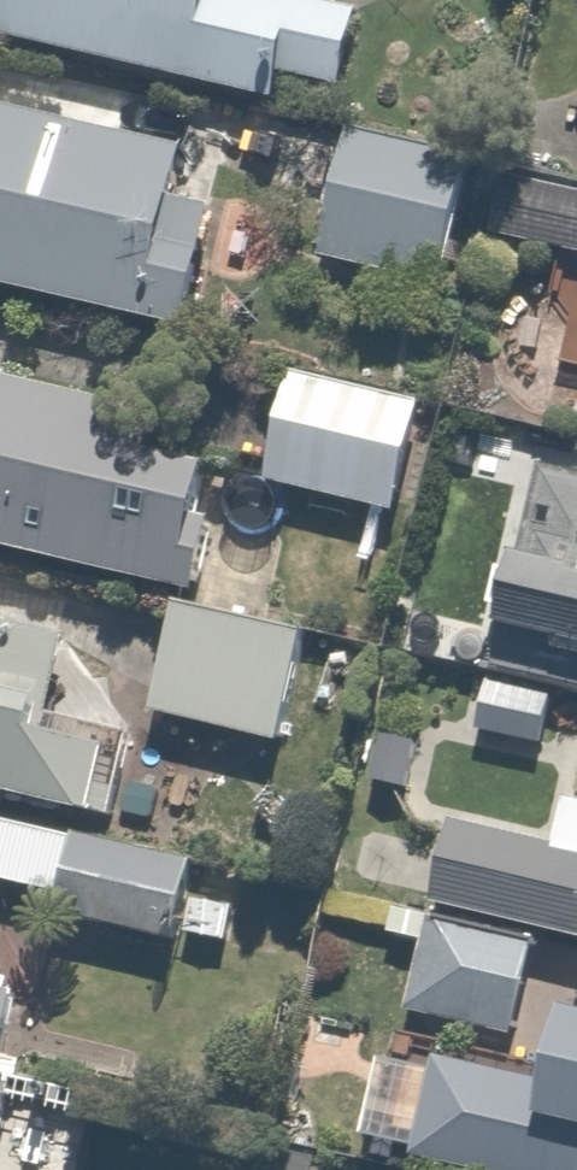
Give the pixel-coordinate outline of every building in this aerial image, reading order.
[(15,54),(303,125),(310,97),(369,112),(388,32),(260,0),(20,0),(28,2),(15,54)] [(0,120),(0,305),(206,355),(248,180),(0,120)] [(489,168),(362,141),(333,274),(460,301),(489,168)] [(515,171),(496,247),(576,267),(576,187),(515,171)] [(443,414),(301,384),(276,498),(419,529),(443,414)] [(0,387),(0,555),(204,604),(224,525),(80,489),(99,411),(0,387)] [(544,491),(506,660),(576,676),(576,473),(549,467),(544,491)] [(326,643),(185,613),(160,728),(301,759),(326,643)] [(120,843),(137,757),(58,743),(76,645),(0,631),(0,820),(120,843)] [(574,715),(496,698),(485,749),(563,766),(574,715)] [(427,756),(380,747),(369,805),(416,814),(427,756)] [(449,919),(550,942),(576,948),(576,816),(574,815),(565,856),(468,834),(449,919)] [(0,829),(0,894),(195,934),(208,872),(0,829)] [(396,951),(430,959),(415,1022),(526,1047),(550,942),(449,919),(440,917),(406,909),(396,951)] [(17,1084),(34,1011),(0,1003),(0,1080),(17,1084)] [(570,1006),(569,1006),(542,1108),(576,1118),(576,1008),(570,1006)] [(0,1102),(0,1169),(24,1169),(37,1111),(0,1102)] [(275,1148),(270,1169),(330,1169),(332,1160),(275,1148)]
